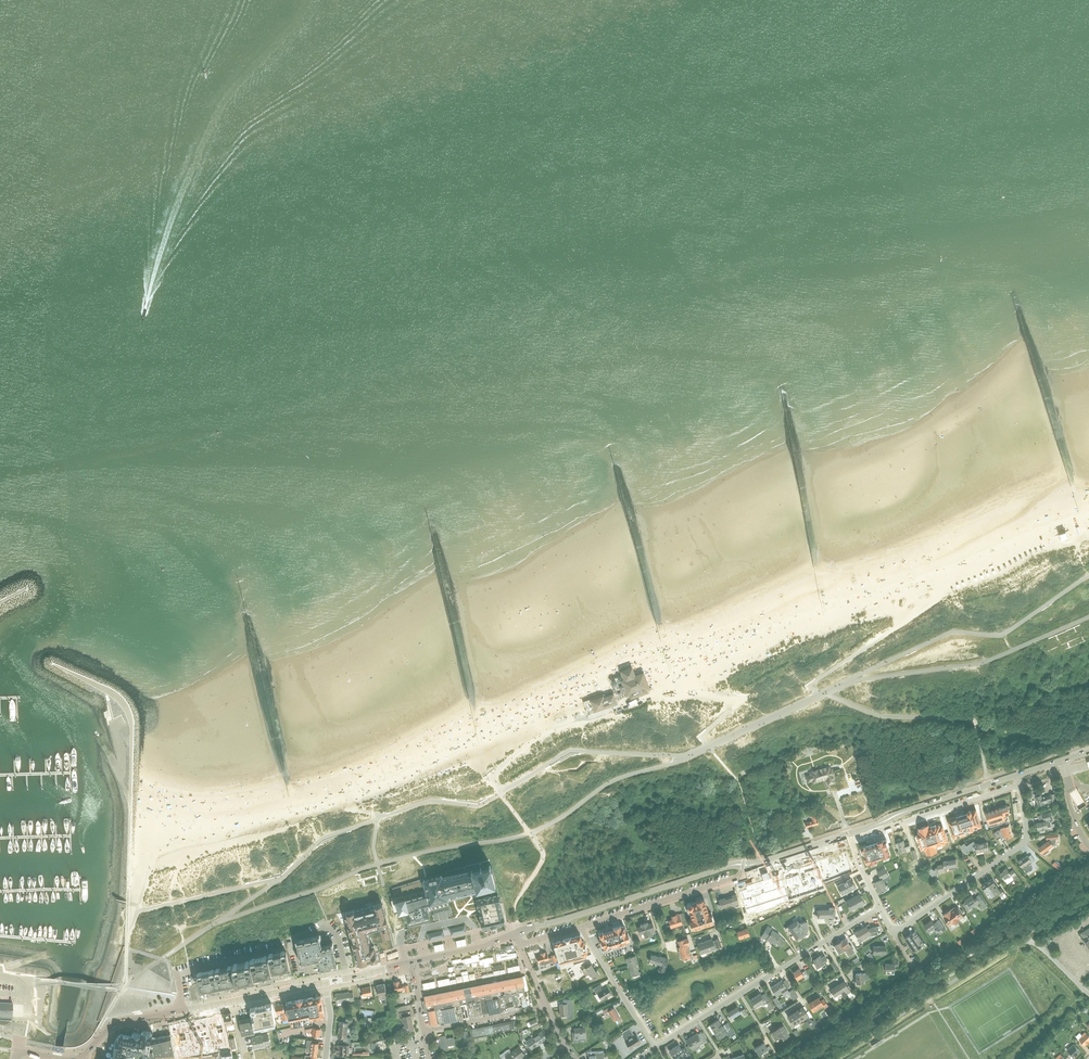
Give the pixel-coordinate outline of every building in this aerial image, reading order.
[(1066,532),(1060,533),(1062,541),(1065,540),(1065,539),(1068,538),(1066,532)] [(628,679),(623,681),(623,683),(627,693),(627,694),(630,693),(631,697),(632,697),(646,692),(645,691),(644,688),(647,687),(646,682),(645,680),(643,674),(634,677),(628,679)] [(602,697),(592,701),(595,710),(615,703),(613,695),(602,699),(602,697)] [(810,774),(805,776),(807,782),(812,780),(812,782),(826,778),(828,784),(834,781),(829,765),(809,772),(810,774)] [(1051,801),(1055,801),(1054,794),(1051,794),(1051,796),(1047,796),(1047,795),(1042,796),(1041,794),(1035,796),(1038,806),(1043,805),(1043,803),(1048,801),(1048,803),(1051,802),(1051,801)] [(1009,813),(1007,805),(986,812),(990,824),(1001,820),(1002,823),(1009,821),(1008,817),(1007,817),(1006,814),(1009,813)] [(954,823),(950,824),(954,837),(965,833),(965,832),(966,832),(968,831),(967,829),(969,829),(969,831),(974,829),(973,828),(981,825),(976,810),(972,812),(971,812),(972,814),(968,815),(963,817),(962,814),(957,816),(955,817),(956,819),(953,820),(954,823)] [(1044,821),(1036,823),(1038,830),(1042,829),(1042,830),(1052,827),(1051,822),(1053,821),(1051,815),(1050,812),(1042,814),(1044,821)] [(817,819),(815,814),(811,815),(812,821),(805,823),(806,827),(818,824),(817,819)] [(920,833),(917,834),(917,836),(919,840),(921,848),(924,848),(925,849),(926,849),(927,851),(929,851),(933,849),(936,849),(935,846),(937,845),(942,844),(945,843),(944,841),(947,840),(947,838),(946,834),(945,834),(943,826),(940,827),(939,825),(936,826),(932,828),(931,828),(932,830),(930,830),(929,828),(929,829),(928,826),(926,827),(926,826),(922,827),(922,828),(920,829),(920,831),(919,832),(920,833)] [(1012,836),(1009,825),(1001,827),(993,833),(997,839),(1001,837),(1000,836),(1003,834),(1004,833),(1005,838),(1012,836)] [(1055,843),(1056,841),(1055,838),(1058,837),(1058,836),(1057,833),(1046,835),(1047,839),(1049,839),(1049,840),(1038,847),(1042,853),(1043,854),(1044,854),(1048,851),(1048,850),(1047,849),(1053,845),(1052,845),(1055,843)] [(885,839),(861,847),(867,863),(890,854),(885,839)] [(897,843),(896,843),(897,847),(898,847),(899,851),(906,849),(906,848),(910,846),(908,842),(904,843),(903,840),(897,843)] [(985,852),(988,851),(987,842),(975,844),(973,841),(971,842),(966,846),(964,843),(961,845),(965,851),(969,849),(975,847),(976,852),(984,850),(985,852)] [(845,850),(745,885),(755,921),(824,890),(820,883),(854,870),(845,850)] [(1021,857),(1017,860),(1026,873),(1032,868),(1029,864),(1035,860),(1031,855),(1028,857),(1027,855),(1022,859),(1021,857)] [(952,868),(958,867),(956,859),(943,861),(943,864),(937,865),(937,866),(933,870),(935,874),(939,871),(939,873),(945,871),(945,867),(951,866),(952,868)] [(1055,862),(1053,865),(1058,870),(1061,867),(1055,862)] [(394,898),(391,899),(391,901),(394,911),(399,910),(403,909),(405,909),(405,911),(404,912),(402,912),(402,913),(404,913),(406,913),(408,920),(409,924),(429,919),(428,915),(427,911),(429,911),(432,910),(448,905),(449,905),(447,898),(452,897),(452,896),(451,894),(453,894),(454,896),(469,892),(468,890),(470,890),(470,889),(471,891),(471,892),(477,890),(477,888),(479,887),(480,887),(485,885),(486,885),(492,884),(492,883),(495,883),(494,879),(491,867),(490,864),(471,869),(442,877),(442,875),(441,875),(440,875),(437,876),(436,876),(433,877),(432,877),(429,878),(428,878),(425,879),(423,879),(423,880),(394,889),(396,896),(395,896),(395,898),(394,898)] [(884,886),(886,885),(884,882),(890,878),(884,868),(877,872),(881,879),(875,882),(880,892),(886,889),(884,886)] [(1018,877),(1012,869),(1009,871),(1006,868),(1004,870),(1000,873),(1005,880),(1007,883),(1013,878),(1014,880),(1018,877)] [(434,921),(405,929),(408,942),(498,918),(487,870),(426,886),(431,905),(431,909),(432,910),(434,921)] [(850,878),(844,882),(848,890),(855,887),(850,878)] [(1000,896),(1004,893),(1001,888),(999,889),(995,884),(991,878),(981,885),(985,891),(986,890),(991,897),(998,892),(1000,896)] [(844,882),(837,885),(841,894),(848,890),(844,882)] [(739,905),(738,902),(736,894),(731,895),(732,897),(725,899),(725,897),(718,899),(719,903),(716,903),(717,907),(733,902),(734,906),(739,905)] [(859,894),(852,898),(857,906),(859,905),(860,906),(865,903),(865,902),(864,901),(864,902),(863,902),(859,894)] [(966,902),(964,903),(968,910),(970,908),(969,906),(973,904),(974,905),(977,903),(978,905),(981,904),(984,908),(987,906),(979,894),(976,896),(976,897),(974,899),(971,895),(964,899),(966,902)] [(852,898),(846,901),(850,910),(857,906),(852,898)] [(346,910),(335,913),(342,924),(345,923),(356,966),(379,960),(378,956),(377,952),(377,951),(394,947),(390,933),(382,903),(381,899),(365,903),(365,905),(350,909),(346,910)] [(688,904),(687,906),(688,908),(689,909),(690,909),(691,912),(689,912),(689,913),(691,919),(689,919),(689,921),(692,930),(706,925),(713,923),(710,913),(708,913),(705,902),(704,899),(695,902),(691,904),(690,903),(689,904),(688,904)] [(833,916),(835,916),(834,907),(832,907),(829,907),(829,909),(818,910),(818,917),(829,916),(829,919),(833,919),(833,916)] [(955,907),(949,910),(957,921),(958,923),(960,921),(959,920),(964,917),(959,910),(960,910),(958,907),(956,908),(955,907)] [(946,913),(944,914),(946,916),(944,917),(950,926),(954,923),(955,925),(958,923),(957,921),(949,910),(949,909),(945,912),(946,913)] [(682,923),(679,913),(671,916),(672,919),(668,920),(669,924),(666,925),(668,931),(676,929),(675,926),(678,925),(679,929),(683,928),(682,923)] [(931,920),(924,925),(929,931),(935,927),(938,925),(941,929),(944,926),(939,919),(936,921),(936,922),(934,924),(931,920)] [(807,929),(807,921),(798,922),(797,920),(785,928),(787,932),(790,930),(796,939),(801,936),(800,934),(806,933),(806,930),(807,929)] [(641,926),(638,927),(640,934),(643,933),(644,937),(651,935),(650,933),(655,931),(654,929),(652,922),(648,923),(647,922),(640,924),(641,926)] [(854,933),(860,942),(867,938),(866,935),(867,934),(868,935),(878,934),(878,933),(881,932),(879,926),(871,927),(869,924),(854,933)] [(620,925),(613,928),(604,931),(605,932),(603,933),(600,933),(601,936),(602,939),(601,939),(601,941),(603,945),(603,946),(604,945),(605,947),(619,942),(629,939),(627,932),(626,933),(625,932),(624,926),(623,927),(621,927),(620,925)] [(464,926),(450,929),(451,934),(466,931),(464,926)] [(780,947),(786,942),(779,936),(780,935),(772,930),(773,929),(768,926),(761,937),(766,940),(768,938),(775,943),(776,942),(780,947)] [(739,939),(749,935),(747,928),(737,932),(739,939)] [(1083,940),(1088,950),(1088,938),(1087,935),(1088,934),(1088,928),(1081,933),(1084,939),(1083,940)] [(443,930),(428,934),(430,939),(444,936),(443,930)] [(914,951),(924,944),(915,931),(905,938),(914,951)] [(686,934),(676,938),(677,941),(676,941),(678,947),(682,959),(690,957),(689,954),(689,953),(690,952),(688,944),(689,944),(687,938),(686,934)] [(563,939),(553,942),(560,969),(574,965),(573,961),(586,957),(585,953),(587,952),(586,950),(587,950),(584,942),(583,940),(581,941),(580,935),(571,937),(563,939)] [(318,947),(321,946),(319,936),(297,940),(301,960),(303,961),(318,958),(320,958),(318,947)] [(717,947),(721,946),(718,938),(715,939),(715,940),(712,941),(712,938),(707,940),(708,940),(702,942),(697,943),(701,953),(706,952),(706,951),(711,949),(711,950),(715,948),(717,947)] [(845,949),(848,955),(853,952),(849,945),(850,945),(845,938),(841,941),(840,940),(837,943),(834,945),(838,952),(845,949)] [(320,958),(318,958),(320,967),(321,969),(334,966),(336,964),(331,944),(321,946),(318,947),(320,958)] [(786,950),(781,953),(785,958),(790,955),(786,950)] [(199,974),(202,989),(235,982),(236,981),(252,977),(254,975),(270,972),(272,970),(288,967),(285,952),(269,955),(268,957),(251,960),(250,962),(233,966),(232,967),(199,974)] [(547,966),(546,964),(550,963),(549,963),(552,962),(556,961),(554,955),(550,956),(550,957),(548,957),(547,953),(546,954),(545,952),(542,953),(540,953),(541,955),(536,956),(539,966),(540,967),(540,968),(547,966)] [(649,954),(647,960),(647,961),(659,964),(658,969),(660,971),(663,971),(664,965),(665,965),(667,958),(657,955),(657,956),(649,954)] [(823,954),(813,960),(817,966),(821,964),(823,969),(827,966),(824,962),(827,960),(823,954)] [(636,976),(639,975),(636,964),(638,963),(635,955),(626,958),(631,976),(635,974),(636,976)] [(898,966),(898,960),(894,960),(894,964),(885,964),(885,970),(886,970),(886,974),(893,974),(893,970),(894,970),(894,966),(898,966)] [(452,961),(444,961),(445,972),(453,971),(452,961)] [(589,973),(594,970),(591,964),(587,967),(586,964),(582,967),(583,969),(582,970),(585,976),(589,974),(589,973)] [(805,979),(809,977),(804,970),(801,972),(799,968),(792,972),(797,979),(803,975),(805,979)] [(595,971),(594,970),(589,973),(589,974),(590,975),(591,975),(593,978),(598,975),(596,971),(595,971)] [(855,978),(854,978),(854,983),(863,983),(863,981),(869,978),(873,976),(869,970),(865,972),(866,972),(865,973),(863,973),(855,973),(855,978)] [(521,976),(508,978),(512,994),(519,992),(524,991),(522,981),(521,976)] [(502,980),(505,995),(512,994),(508,978),(502,980)] [(496,981),(499,997),(505,995),(502,980),(496,981)] [(544,981),(546,991),(554,990),(553,980),(544,981)] [(785,980),(784,980),(782,981),(781,980),(770,986),(776,995),(782,991),(784,996),(789,993),(793,999),(796,997),(792,989),(788,991),(786,987),(788,986),(788,985),(785,980)] [(852,993),(844,980),(830,989),(834,996),(834,995),(840,992),(842,996),(846,993),(848,996),(852,993)] [(399,982),(399,981),(394,982),(395,990),(405,989),(406,992),(409,991),(407,985),(403,986),(402,982),(399,982)] [(418,984),(420,991),(429,989),(427,981),(418,984)] [(496,981),(483,984),(486,999),(492,998),(499,997),(496,981)] [(384,983),(376,985),(377,991),(378,991),(379,999),(379,1000),(380,1000),(384,999),(385,999),(385,998),(387,998),(386,992),(384,983)] [(477,985),(480,1000),(486,999),(483,984),(477,985)] [(610,994),(606,987),(603,989),(600,984),(592,988),(595,994),(597,993),(601,1000),(610,994)] [(477,985),(470,986),(473,1002),(480,1000),(477,985)] [(363,994),(361,995),(361,998),(367,997),(366,996),(372,994),(370,986),(361,988),(363,994)] [(467,1004),(470,1018),(472,1017),(476,1016),(476,1017),(474,1004),(473,1002),(470,986),(464,988),(467,1003),(467,1004)] [(457,989),(460,1004),(467,1003),(464,988),(457,989)] [(457,989),(451,990),(454,1005),(460,1004),(457,989)] [(438,993),(441,1008),(454,1005),(451,990),(438,993)] [(346,1002),(354,1000),(352,992),(349,993),(349,992),(339,994),(338,993),(336,994),(336,995),(335,995),(336,1003),(346,1001),(346,1002)] [(519,992),(512,994),(512,998),(512,999),(514,1008),(519,1007),(517,1001),(515,1001),(515,997),(520,996),(519,992)] [(441,1008),(438,993),(432,994),(435,1009),(441,1008)] [(767,1011),(773,1007),(764,993),(761,995),(760,993),(749,1000),(754,1007),(763,1001),(764,1003),(763,1004),(767,1011)] [(432,994),(425,995),(426,1000),(427,1005),(428,1010),(435,1009),(432,994)] [(512,994),(505,995),(505,996),(508,1010),(514,1009),(514,1008),(512,999),(512,998),(512,994)] [(505,995),(499,997),(501,1011),(502,1011),(506,1010),(506,1011),(508,1010),(505,996),(505,995)] [(286,1003),(288,1012),(289,1019),(290,1019),(299,1017),(301,1017),(309,1015),(310,1015),(307,998),(306,998),(306,999),(306,997),(305,997),(305,996),(293,998),(294,1000),(294,1001),(292,1001),(288,1002),(286,1003)] [(310,1015),(310,1018),(324,1015),(321,999),(321,997),(319,996),(317,996),(313,997),(312,996),(308,997),(307,998),(310,1015)] [(492,998),(486,999),(486,1000),(489,1013),(489,1014),(502,1011),(501,1011),(499,997),(492,998)] [(776,997),(773,999),(780,1010),(787,1006),(785,1002),(781,1005),(776,997)] [(829,1005),(828,1006),(823,999),(820,1001),(818,997),(808,1003),(812,1009),(822,1004),(826,1010),(830,1008),(829,1005)] [(486,999),(480,1000),(480,1001),(482,1015),(489,1013),(486,1000),(486,999)] [(563,1004),(559,1004),(560,1004),(561,1015),(560,1015),(560,1016),(563,1015),(563,1016),(564,1016),(564,1015),(573,1015),(572,1008),(571,1008),(570,999),(566,999),(563,999),(563,1004)] [(480,1000),(473,1002),(474,1004),(476,1017),(482,1015),(480,1001),(480,1000)] [(12,1019),(12,1017),(13,1008),(12,1008),(12,1003),(0,1002),(0,1018),(12,1019)] [(272,1003),(251,1008),(253,1017),(252,1017),(254,1026),(255,1028),(256,1033),(276,1029),(275,1022),(272,1003)] [(467,1003),(460,1004),(461,1005),(463,1019),(465,1018),(469,1017),(469,1018),(470,1018),(467,1004),(467,1003)] [(283,1021),(289,1019),(288,1012),(285,1013),(283,1004),(275,1005),(277,1014),(281,1013),(283,1021)] [(412,1004),(398,1006),(392,1007),(395,1019),(403,1018),(405,1026),(403,1026),(404,1031),(414,1030),(411,1015),(414,1014),(412,1004)] [(460,1004),(454,1005),(454,1006),(457,1020),(459,1020),(459,1019),(463,1018),(463,1019),(461,1005),(460,1004)] [(454,1005),(441,1008),(441,1009),(442,1015),(444,1022),(444,1023),(457,1020),(454,1006),(454,1005)] [(613,1020),(618,1017),(613,1007),(610,1009),(609,1006),(602,1010),(603,1010),(605,1015),(609,1013),(613,1020)] [(731,1017),(740,1012),(737,1006),(727,1012),(731,1017)] [(802,1007),(787,1016),(794,1028),(799,1025),(796,1021),(803,1016),(807,1022),(808,1023),(812,1029),(818,1025),(814,1020),(811,1022),(802,1008),(802,1007)] [(435,1009),(435,1010),(437,1023),(444,1022),(442,1015),(441,1009),(441,1008),(435,1009)] [(435,1009),(428,1010),(431,1025),(438,1024),(437,1023),(435,1010),(435,1009)] [(226,1025),(228,1032),(235,1030),(234,1023),(233,1023),(231,1013),(224,1014),(226,1025)] [(169,1027),(176,1058),(186,1058),(231,1049),(224,1015),(169,1027)] [(252,1019),(239,1022),(242,1035),(242,1034),(249,1033),(254,1032),(254,1033),(255,1032),(252,1019)] [(339,1022),(339,1029),(347,1030),(348,1023),(352,1023),(352,1020),(345,1019),(345,1022),(339,1022)] [(710,1025),(708,1026),(713,1034),(715,1033),(718,1038),(726,1033),(724,1031),(726,1029),(730,1035),(734,1033),(727,1023),(722,1026),(719,1022),(718,1020),(709,1025),(710,1025)] [(782,1025),(771,1032),(775,1039),(781,1036),(782,1035),(782,1036),(780,1037),(782,1040),(784,1039),(783,1038),(788,1035),(782,1025)] [(574,1033),(572,1033),(573,1042),(578,1042),(578,1039),(586,1038),(585,1027),(574,1028),(574,1033)] [(313,1030),(313,1031),(312,1036),(319,1037),(320,1029),(313,1028),(305,1029),(306,1032),(313,1030)] [(624,1041),(628,1046),(629,1049),(640,1042),(635,1034),(633,1035),(628,1028),(621,1032),(623,1035),(622,1036),(625,1041),(624,1041)] [(152,1037),(152,1035),(153,1032),(151,1032),(151,1031),(144,1029),(143,1031),(142,1030),(141,1034),(140,1033),(133,1032),(132,1032),(132,1033),(132,1035),(125,1034),(121,1033),(120,1033),(119,1036),(118,1035),(117,1035),(117,1037),(117,1040),(116,1041),(112,1040),(111,1046),(109,1058),(148,1058),(152,1037)] [(339,1029),(338,1037),(343,1037),(343,1041),(350,1041),(351,1038),(346,1037),(347,1030),(339,1029)] [(541,1031),(533,1036),(534,1038),(533,1039),(538,1045),(547,1039),(541,1031)] [(696,1033),(685,1040),(692,1051),(700,1047),(699,1045),(706,1041),(701,1032),(697,1034),(696,1033)] [(1079,1040),(1080,1042),(1081,1041),(1085,1044),(1088,1040),(1088,1037),(1088,1036),(1088,1035),(1087,1033),(1086,1033),(1085,1032),(1082,1035),(1083,1036),(1080,1039),(1079,1040)] [(148,1058),(176,1058),(175,1056),(171,1035),(159,1038),(152,1037),(148,1058)] [(264,1044),(270,1043),(269,1035),(263,1036),(263,1035),(252,1037),(254,1047),(265,1045),(264,1044)] [(448,1046),(455,1044),(453,1037),(445,1039),(444,1036),(439,1037),(441,1050),(448,1048),(448,1046)] [(534,1038),(533,1036),(526,1041),(532,1049),(538,1045),(533,1039),(534,1038)] [(307,1040),(306,1048),(311,1049),(311,1048),(318,1049),(319,1043),(315,1043),(316,1041),(307,1040)] [(350,1041),(343,1041),(343,1045),(338,1045),(338,1050),(337,1050),(337,1054),(349,1054),(349,1045),(352,1045),(352,1042),(350,1042),(350,1041)] [(769,1053),(772,1051),(769,1046),(766,1048),(763,1042),(754,1048),(759,1056),(767,1050),(769,1053)] [(679,1044),(669,1050),(674,1058),(683,1052),(686,1056),(689,1054),(684,1047),(682,1049),(679,1044)] [(1071,1048),(1068,1051),(1070,1053),(1073,1057),(1076,1054),(1076,1055),(1078,1053),(1078,1052),(1080,1051),(1074,1045),(1073,1044),(1070,1047),(1071,1048)] [(524,1054),(519,1047),(506,1056),(508,1058),(517,1058),(524,1054)] [(318,1049),(311,1048),(311,1049),(306,1048),(306,1052),(311,1052),(310,1056),(317,1057),(318,1049)] [(589,1058),(603,1058),(602,1051),(592,1051),(590,1048),(585,1051),(587,1055),(588,1055),(589,1058)]
